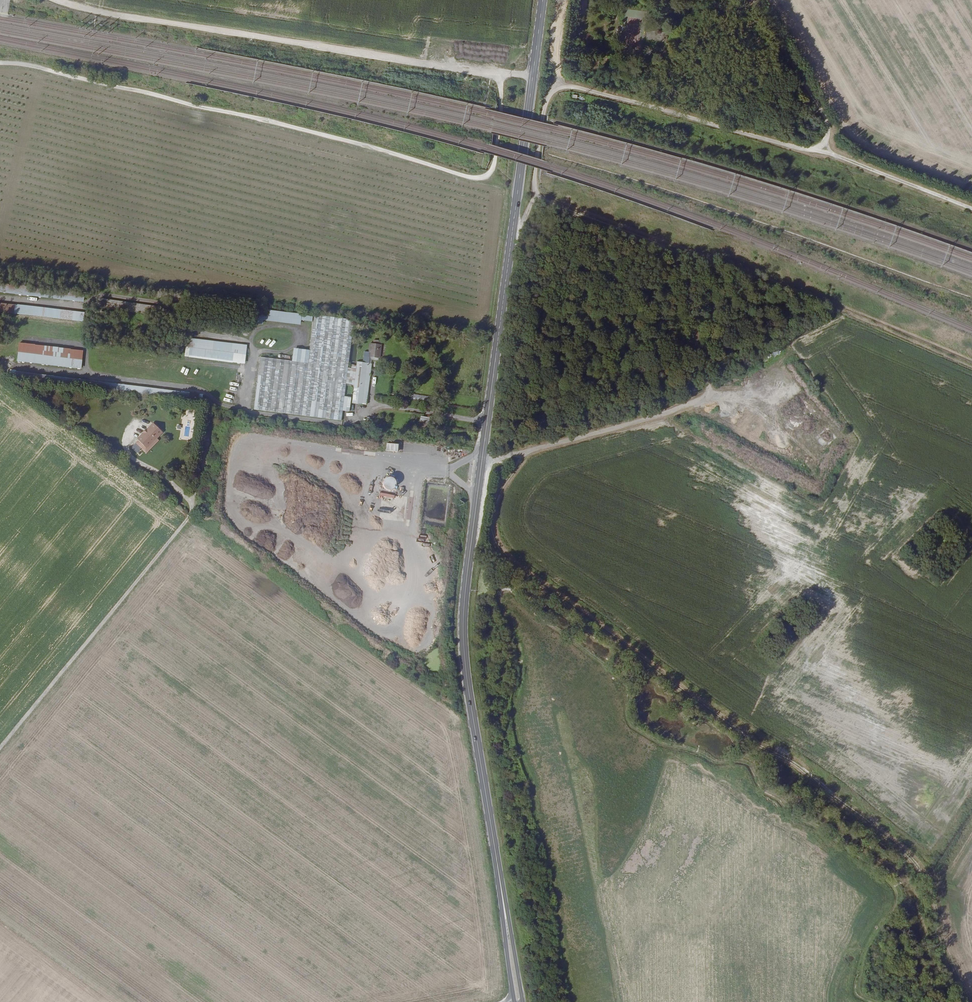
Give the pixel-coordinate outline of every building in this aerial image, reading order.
[(85,313),(0,303),(0,312),(84,322),(85,313)] [(313,321),(313,315),(256,309),(254,324),(263,325),(264,320),(301,325),(301,320),(313,321)] [(303,415),(343,420),(344,410),(346,397),(347,385),(349,369),(355,320),(316,315),(311,350),(310,364),(303,415)] [(245,364),(247,347),(191,340),(189,358),(245,364)] [(354,403),(364,404),(369,363),(371,363),(372,357),(381,358),(383,341),(375,341),(375,344),(372,343),(371,352),(366,351),(365,362),(359,362),(358,370),(356,387),(354,403)] [(84,351),(19,344),(17,362),(82,369),(84,351)] [(311,350),(294,348),(292,362),(310,364),(311,350)] [(255,409),(303,415),(310,364),(292,362),(261,358),(255,409)] [(371,363),(369,363),(364,404),(368,404),(373,363),(371,363)] [(349,369),(347,385),(356,387),(358,370),(349,369)] [(435,397),(412,394),(411,400),(435,403),(435,397)] [(353,397),(346,397),(344,410),(351,410),(353,397)] [(431,418),(421,416),(419,428),(429,429),(431,418)] [(138,440),(135,442),(136,443),(140,447),(145,443),(148,446),(156,438),(163,432),(153,422),(137,438),(138,440)] [(142,448),(145,452),(157,439),(156,438),(148,446),(145,443),(140,447),(142,448)] [(386,441),(385,451),(400,451),(401,441),(386,441)] [(140,447),(136,443),(131,447),(137,453),(142,448),(140,447)] [(387,489),(390,490),(393,489),(395,488),(396,485),(396,482),(395,480),(393,478),(391,477),(388,477),(385,479),(384,482),(384,484),(385,487),(387,489)]
